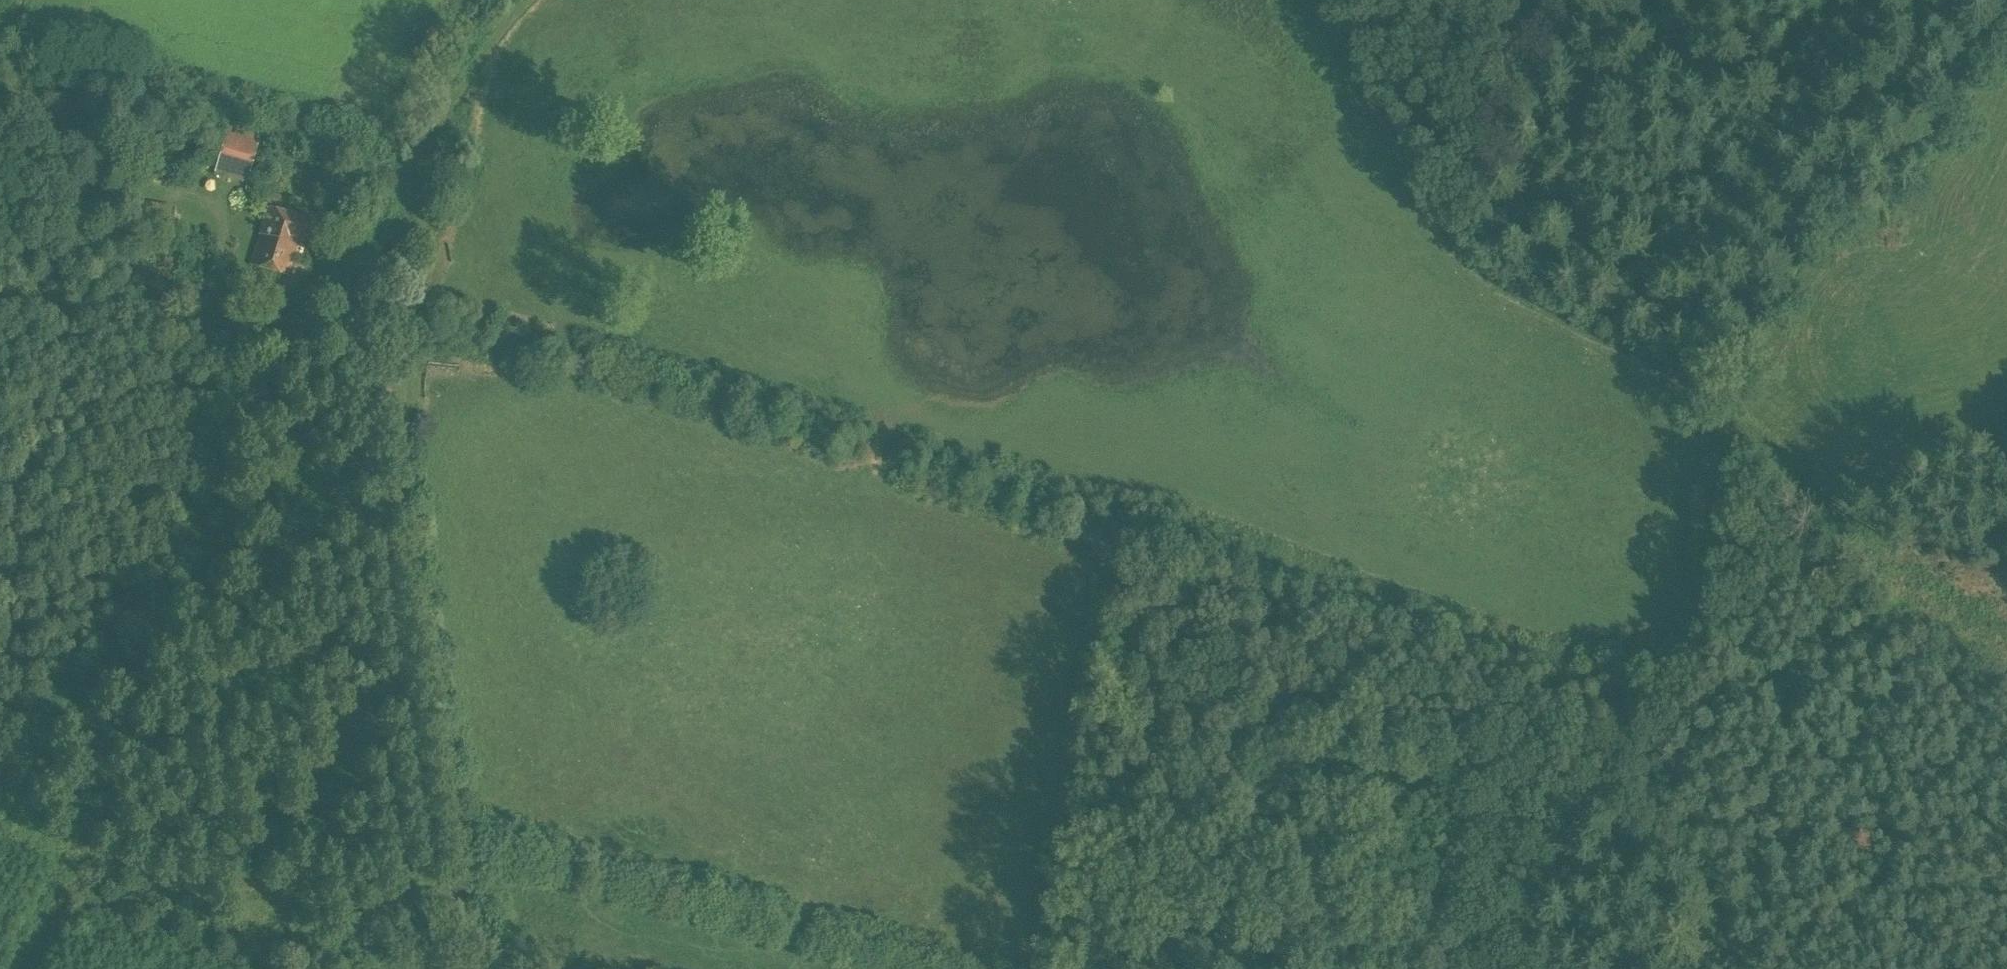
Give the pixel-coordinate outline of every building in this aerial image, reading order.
[(247,182),(261,135),(228,125),(214,172),(247,182)] [(309,244),(315,219),(265,205),(249,263),(288,273),(297,240),(309,244)]
